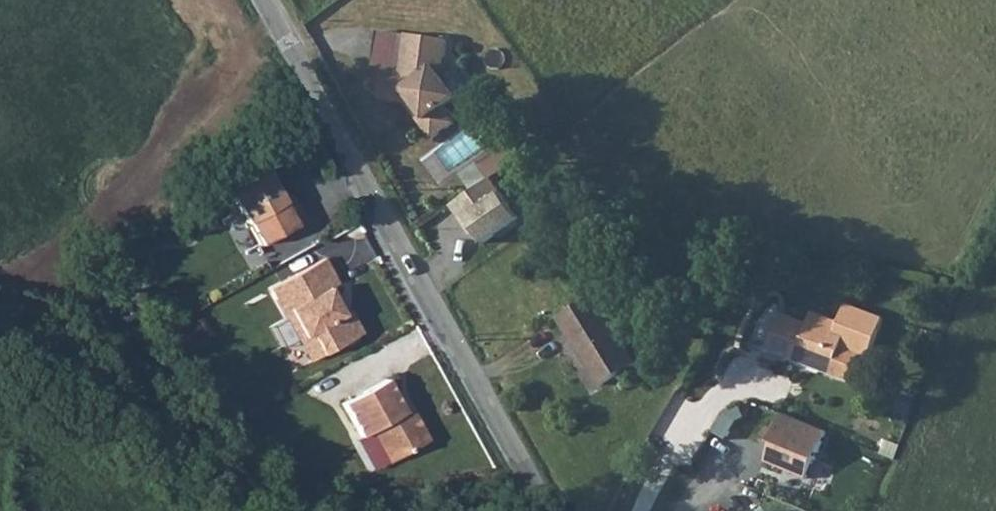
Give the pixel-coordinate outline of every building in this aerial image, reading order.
[(446,44),(382,33),(376,68),(386,71),(381,105),(407,108),(435,144),(456,127),(444,111),(458,101),(435,71),(447,62),(448,47),(446,44)] [(229,187),(260,243),(305,218),(297,202),(290,206),(267,165),(229,187)] [(492,179),(451,207),(470,236),(474,233),(483,244),(519,219),(492,179)] [(337,281),(323,256),(269,287),(274,297),(280,294),(303,335),(309,332),(321,353),(341,342),(346,344),(354,339),(356,334),(360,331),(348,309),(341,312),(334,298),(338,296),(332,284),(337,281)] [(280,294),(274,297),(309,360),(321,353),(309,332),(303,335),(280,294)] [(594,296),(560,316),(598,387),(633,368),(594,296)] [(887,321),(851,307),(843,325),(818,314),(813,327),(788,317),(783,308),(780,309),(778,310),(776,311),(765,337),(772,339),(767,351),(794,362),(860,388),(887,321)] [(794,362),(767,351),(772,339),(765,337),(758,352),(792,366),(794,362)] [(341,401),(360,433),(370,428),(387,458),(427,437),(408,405),(402,409),(383,377),(341,401)] [(810,480),(828,432),(786,414),(767,463),(810,480)]
